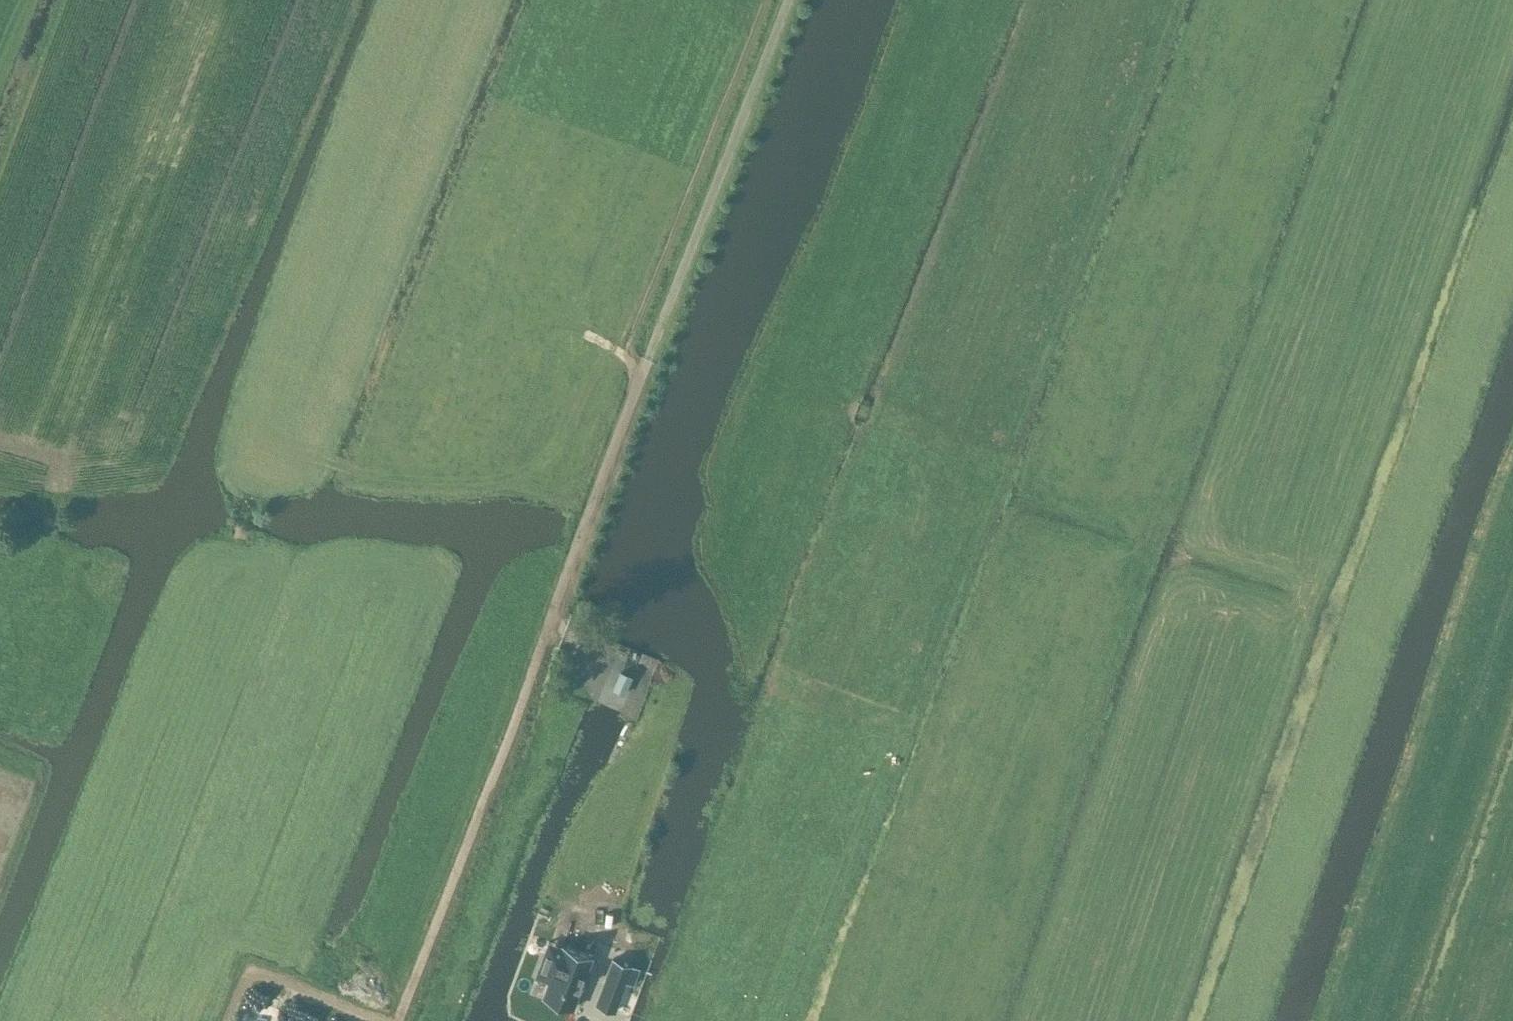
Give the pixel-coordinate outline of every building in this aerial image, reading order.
[(614,688),(625,693),(632,675),(621,671),(614,688)] [(550,942),(537,977),(549,982),(544,996),(578,1009),(597,957),(563,945),(562,946),(550,942)] [(613,957),(596,1003),(615,1010),(627,980),(634,983),(640,967),(629,963),(631,957),(622,954),(619,953),(617,958),(613,957)]
